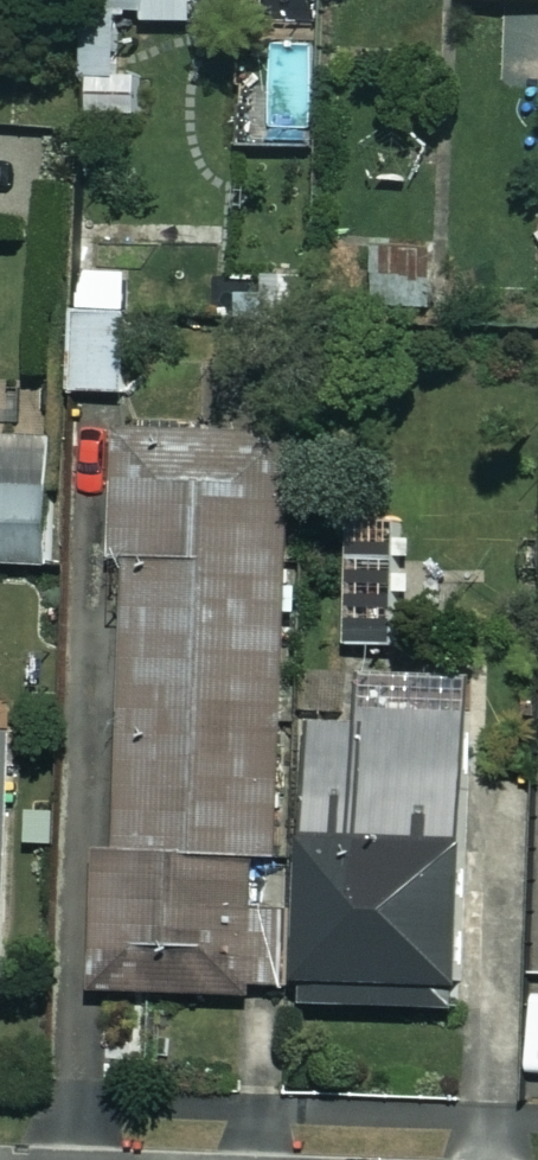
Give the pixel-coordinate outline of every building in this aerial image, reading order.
[(144,26),(196,23),(195,0),(143,0),(144,26)] [(148,77),(88,71),(81,134),(142,140),(148,77)] [(133,276),(80,272),(73,393),(125,396),(133,276)] [(291,438),(118,434),(115,566),(127,566),(120,854),(98,853),(95,992),(277,996),(291,438)] [(53,452),(0,451),(0,566),(52,566),(53,452)] [(420,644),(417,582),(346,586),(350,648),(420,644)] [(470,679),(363,675),(361,729),(311,727),(300,1005),(457,1011),(470,679)] [(1,996),(10,737),(0,736),(0,996),(1,996)]
